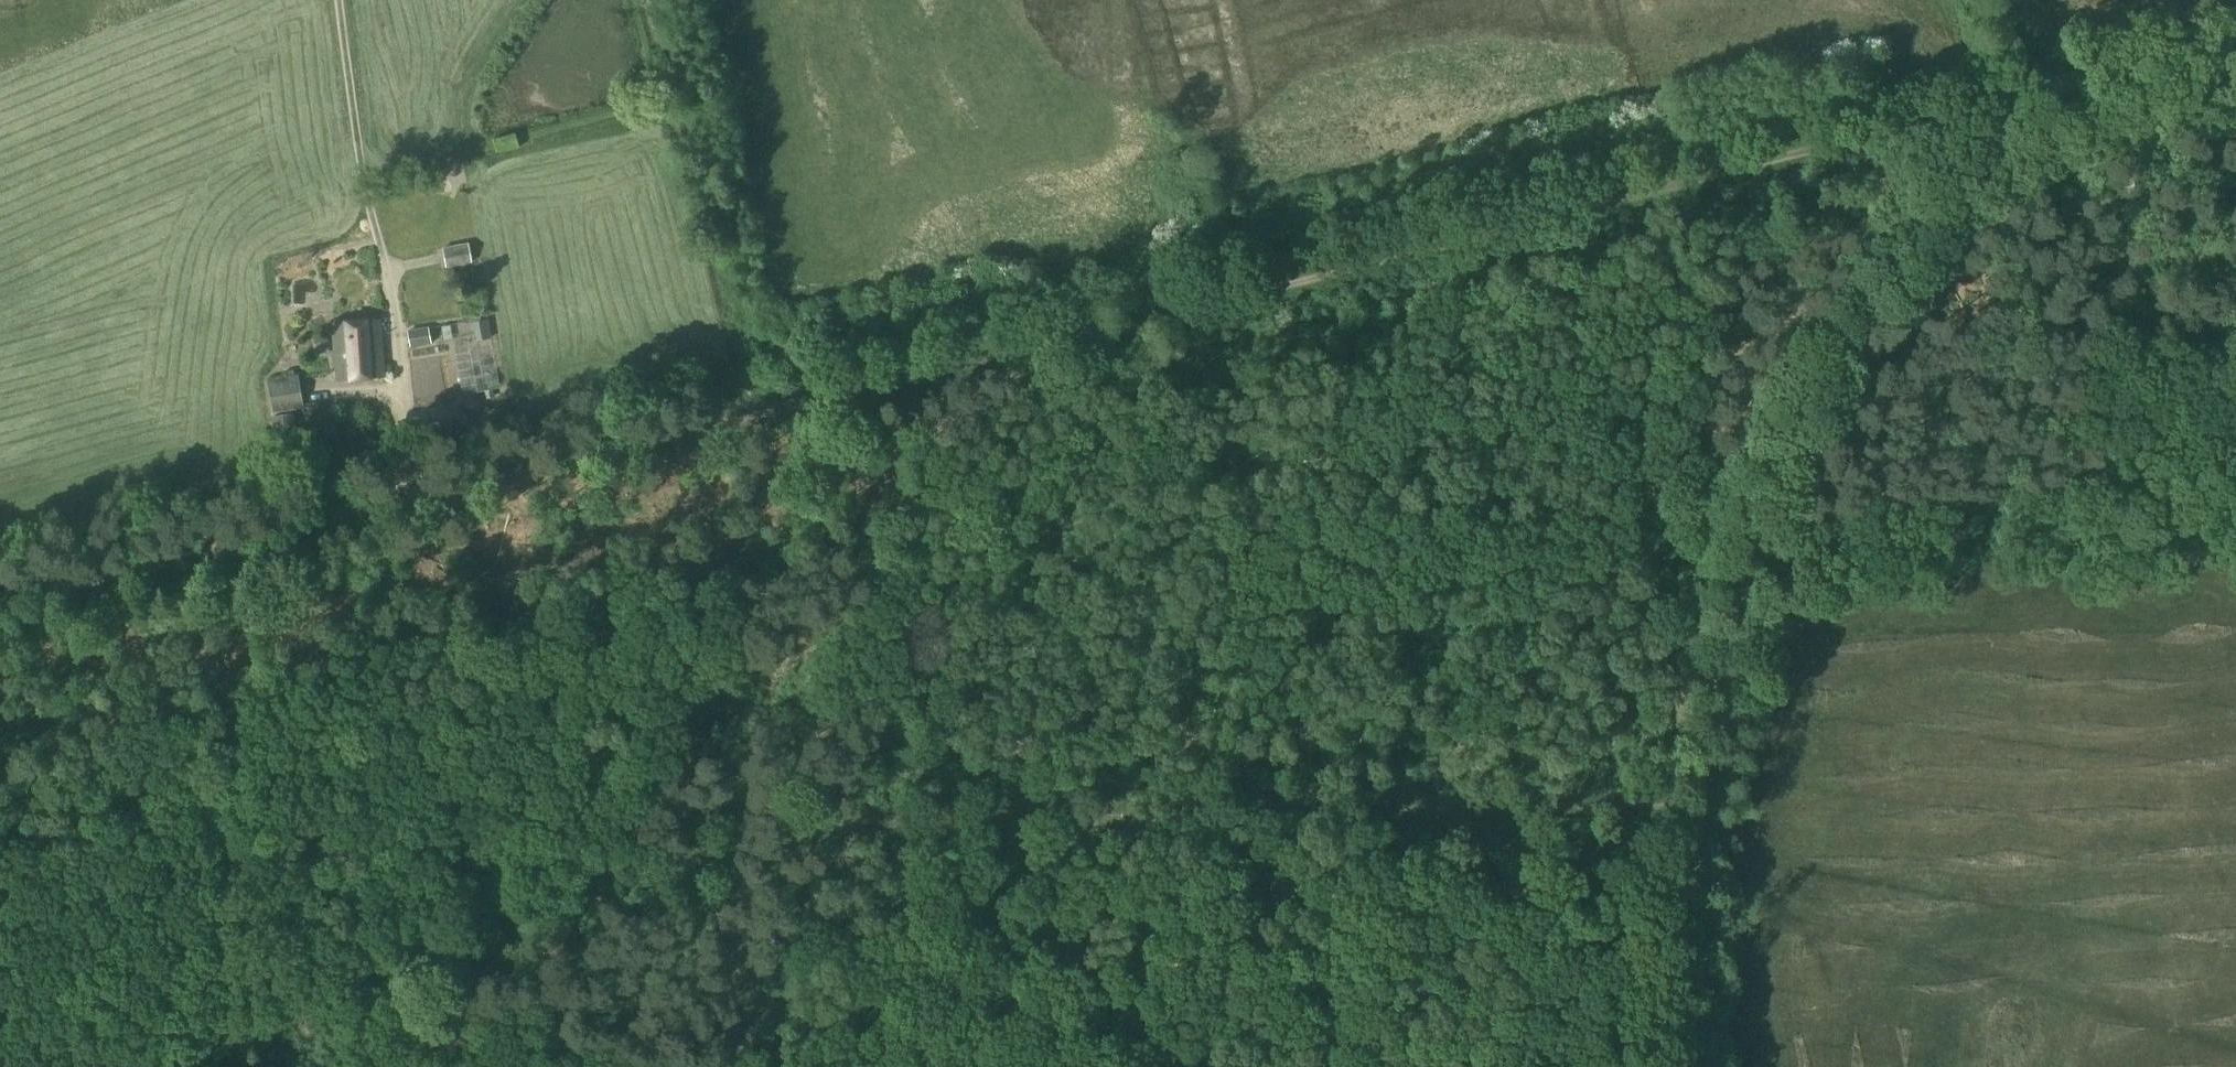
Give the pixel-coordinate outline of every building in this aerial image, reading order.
[(441,246),(445,266),(470,261),(466,241),(441,246)] [(461,285),(472,283),(470,271),(459,273),(461,285)] [(358,321),(363,377),(384,376),(379,319),(358,321)] [(363,377),(358,321),(330,323),(335,380),(363,377)] [(427,326),(406,330),(410,348),(431,344),(427,326)] [(448,360),(444,344),(423,350),(427,366),(448,360)] [(266,381),(272,413),(303,408),(296,376),(266,381)] [(431,396),(462,392),(460,382),(429,386),(431,396)]
